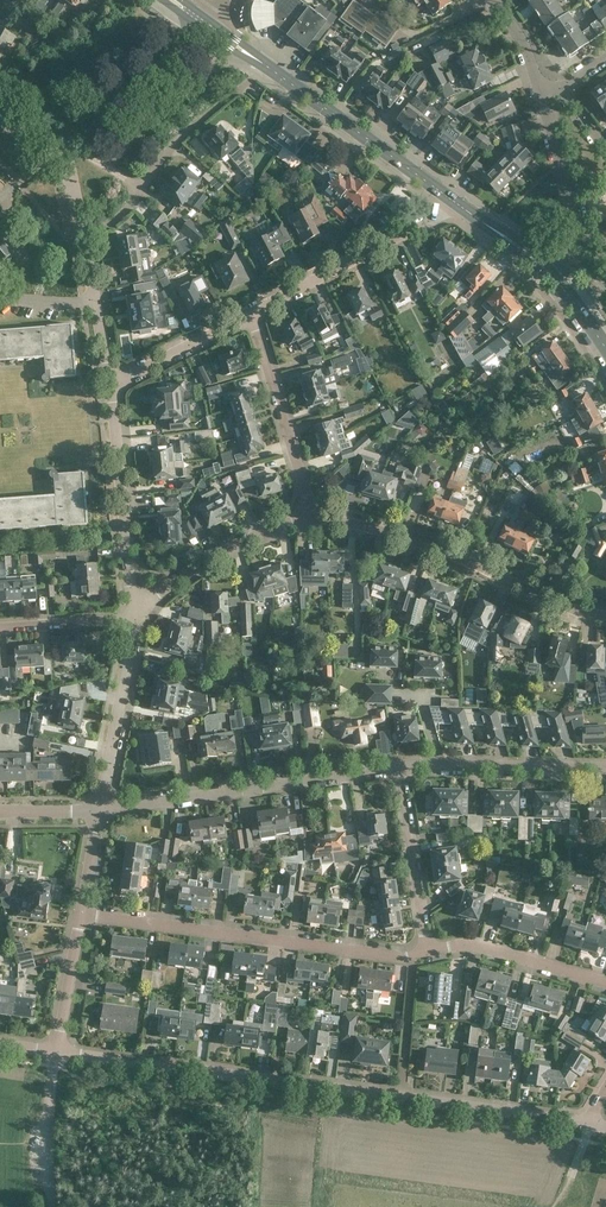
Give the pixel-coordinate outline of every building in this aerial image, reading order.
[(332,26),(300,0),(278,0),(273,6),(274,8),(271,11),(272,18),(276,21),(273,24),(288,35),(288,36),(305,50),(309,44),(315,49),(320,42),(322,40),(332,26)] [(364,31),(375,16),(366,9),(353,0),(343,14),(350,19),(347,23),(353,27),(363,34),(365,32),(365,31),(364,31)] [(433,15),(450,3),(448,0),(413,0),(418,7),(424,3),(433,15)] [(546,6),(555,0),(534,0),(530,3),(536,12),(535,12),(536,13),(546,6)] [(546,6),(536,13),(539,17),(546,26),(563,13),(556,4),(561,0),(563,3),(567,0),(555,0),(546,6)] [(601,10),(595,14),(605,30),(605,5),(605,3),(603,0),(595,0),(601,10)] [(577,29),(584,25),(595,18),(588,7),(582,11),(586,17),(574,25),(568,15),(547,29),(553,36),(554,36),(558,42),(577,29)] [(399,29),(387,20),(377,13),(375,16),(364,31),(365,31),(374,38),(379,42),(382,38),(389,43),(399,29)] [(597,21),(595,18),(584,25),(588,30),(581,34),(577,29),(558,42),(561,45),(559,47),(561,50),(561,51),(562,51),(565,56),(565,57),(566,56),(569,56),(569,58),(570,57),(577,52),(578,53),(577,51),(604,32),(597,21)] [(337,30),(332,26),(322,40),(320,42),(327,48),(332,41),(337,35),(335,34),(337,30)] [(13,34),(0,27),(0,57),(13,34)] [(330,73),(332,72),(334,73),(345,57),(338,52),(345,42),(339,37),(335,43),(336,44),(333,47),(332,47),(327,53),(328,54),(322,63),(326,66),(325,67),(327,68),(327,71),(330,73)] [(438,64),(438,63),(456,54),(449,39),(430,49),(438,63),(438,64)] [(404,54),(401,47),(399,48),(393,51),(386,54),(389,61),(404,54)] [(466,74),(485,64),(484,63),(486,60),(484,56),(481,56),(480,55),(479,55),(476,48),(458,58),(466,74)] [(360,53),(353,63),(345,57),(334,73),(335,74),(335,76),(338,79),(340,78),(342,79),(342,78),(347,81),(354,72),(355,73),(360,67),(358,66),(361,63),(362,63),(366,57),(360,53)] [(438,64),(438,63),(418,73),(434,89),(439,87),(448,82),(444,75),(438,63),(438,64)] [(466,74),(474,90),(493,80),(489,74),(490,74),(489,72),(491,70),(489,65),(486,65),(485,64),(466,74)] [(370,102),(372,101),(373,102),(385,86),(378,81),(385,71),(379,66),(374,72),(375,73),(373,76),(371,76),(367,82),(368,83),(362,92),(366,95),(365,96),(367,97),(367,100),(370,102)] [(414,71),(406,83),(413,88),(421,78),(421,77),(414,71)] [(444,75),(448,82),(448,83),(453,80),(449,72),(444,75)] [(413,88),(420,93),(427,83),(421,78),(413,88)] [(400,81),(393,91),(385,86),(373,102),(375,103),(375,105),(378,108),(380,107),(382,108),(382,107),(387,110),(394,101),(395,102),(400,96),(398,95),(401,92),(402,92),(406,86),(400,81)] [(454,94),(448,83),(448,82),(439,87),(445,99),(454,94)] [(602,108),(605,106),(605,83),(594,92),(593,95),(602,108)] [(506,93),(487,103),(481,106),(489,122),(514,109),(506,93)] [(414,98),(398,120),(403,124),(403,125),(409,130),(409,129),(410,130),(427,107),(414,98)] [(454,107),(448,103),(440,113),(446,118),(454,107)] [(471,103),(457,110),(460,112),(459,113),(463,116),(475,110),(471,103)] [(427,107),(410,130),(411,130),(411,131),(417,136),(417,135),(423,139),(441,116),(434,111),(434,112),(427,107)] [(263,129),(256,138),(265,144),(270,137),(282,146),(297,126),(291,122),(291,119),(287,117),(285,117),(283,117),(278,124),(275,122),(276,120),(272,117),(271,117),(262,110),(259,126),(263,129)] [(443,132),(432,146),(438,150),(438,151),(443,156),(444,155),(445,155),(456,141),(461,134),(454,129),(449,125),(450,123),(445,119),(438,128),(443,132)] [(521,169),(532,158),(521,146),(523,144),(518,125),(502,129),(504,138),(508,137),(510,142),(511,142),(513,149),(507,155),(521,169)] [(239,150),(241,149),(226,132),(225,132),(220,126),(212,133),(209,132),(206,135),(206,138),(204,139),(221,159),(227,154),(253,184),(253,168),(251,166),(251,153),(244,152),(242,153),(239,150)] [(297,126),(282,146),(294,155),(293,157),(302,164),(304,161),(310,165),(326,157),(317,151),(318,151),(308,144),(307,145),(304,143),(310,136),(309,135),(308,132),(305,130),(302,130),(297,126)] [(480,131),(472,142),(479,147),(486,137),(487,136),(480,131)] [(445,155),(446,156),(445,157),(451,161),(452,161),(458,165),(474,143),(461,134),(456,141),(445,155)] [(492,134),(489,137),(495,144),(499,140),(492,134)] [(486,137),(479,147),(485,151),(487,147),(491,150),(495,145),(486,137)] [(509,181),(521,169),(507,155),(495,167),(509,181)] [(310,165),(323,176),(336,169),(324,158),(310,165)] [(468,172),(483,184),(486,181),(498,193),(509,181),(495,167),(489,173),(484,170),(486,169),(476,162),(468,172)] [(195,188),(200,181),(184,168),(183,170),(179,170),(171,180),(202,203),(207,197),(201,193),(199,195),(197,193),(196,194),(193,192),(196,189),(195,188)] [(203,177),(218,191),(225,184),(209,170),(203,177)] [(363,186),(363,183),(359,180),(356,180),(355,179),(355,180),(350,175),(345,180),(338,174),(327,187),(340,199),(342,196),(350,203),(364,186),(363,186)] [(202,203),(171,180),(164,190),(165,193),(164,195),(180,208),(185,201),(191,206),(192,205),(198,209),(202,203)] [(237,182),(232,187),(243,198),(248,192),(237,182)] [(350,203),(363,215),(377,199),(372,194),(371,193),(371,190),(368,187),(365,187),(364,186),(350,203)] [(260,194),(254,197),(258,205),(264,201),(260,194)] [(323,218),(325,217),(314,196),(300,204),(303,211),(288,219),(291,225),(293,224),(303,245),(310,241),(309,240),(318,235),(315,228),(326,222),(325,222),(323,218)] [(336,218),(341,212),(336,208),(331,213),(336,218)] [(148,220),(159,230),(168,220),(157,210),(148,220)] [(342,222),(346,217),(341,212),(336,218),(342,222)] [(240,245),(227,220),(218,224),(231,249),(240,245)] [(176,232),(169,240),(174,245),(189,239),(196,245),(205,235),(188,221),(180,231),(181,232),(179,235),(176,232)] [(283,257),(277,246),(290,239),(281,223),(259,234),(262,238),(252,243),(254,246),(252,248),(256,257),(259,255),(265,267),(283,257)] [(148,250),(147,242),(145,233),(129,236),(129,238),(118,240),(118,244),(116,244),(117,251),(120,251),(120,255),(147,250),(148,250)] [(0,265),(14,253),(9,248),(10,247),(9,246),(8,247),(4,241),(3,240),(0,237),(0,264),(0,265)] [(443,264),(455,248),(454,247),(454,245),(450,243),(448,243),(443,239),(436,249),(434,248),(430,254),(443,264)] [(455,249),(439,270),(443,274),(446,270),(446,269),(448,267),(455,272),(467,257),(462,253),(462,251),(459,248),(455,249)] [(147,250),(120,255),(123,269),(131,268),(134,283),(143,281),(143,282),(156,280),(154,272),(151,273),(147,250)] [(211,267),(217,279),(222,277),(229,290),(248,280),(235,255),(211,267)] [(423,285),(432,280),(431,280),(436,273),(431,269),(427,274),(423,265),(415,269),(423,285)] [(466,279),(462,283),(469,289),(463,295),(468,299),(490,275),(485,271),(485,269),(482,267),(480,266),(479,265),(466,279)] [(388,273),(388,275),(385,277),(392,290),(387,292),(393,303),(397,301),(398,302),(410,296),(397,270),(394,272),(392,272),(388,273)] [(436,273),(431,280),(432,280),(437,284),(442,277),(436,273)] [(167,277),(166,277),(159,281),(170,301),(177,297),(167,277)] [(200,312),(199,311),(206,308),(202,300),(203,300),(199,293),(208,288),(203,279),(193,284),(194,288),(188,291),(191,296),(183,300),(191,315),(193,314),(194,315),(200,312)] [(137,296),(128,298),(134,331),(140,330),(141,334),(151,332),(150,328),(157,327),(155,317),(161,316),(159,305),(153,306),(151,294),(148,295),(147,291),(157,289),(155,281),(133,285),(135,293),(136,293),(137,296)] [(418,281),(411,284),(416,293),(419,291),(423,298),(427,295),(424,288),(422,289),(418,281)] [(487,301),(482,306),(488,312),(482,318),(487,323),(494,316),(496,315),(513,299),(507,294),(507,292),(505,289),(503,289),(501,287),(487,301)] [(368,313),(372,321),(383,315),(379,307),(374,310),(372,307),(373,306),(370,299),(368,300),(363,288),(355,292),(353,291),(350,293),(350,295),(348,296),(357,315),(366,310),(368,313)] [(496,315),(494,316),(503,325),(505,323),(505,324),(522,308),(520,307),(520,305),(518,302),(516,302),(513,299),(496,315)] [(310,310),(311,312),(309,313),(322,340),(337,332),(334,327),(340,324),(336,315),(330,318),(324,305),(318,309),(317,307),(310,310)] [(445,322),(442,325),(447,330),(450,327),(461,315),(465,312),(459,306),(456,310),(444,321),(445,322)] [(463,360),(474,352),(463,332),(474,321),(465,312),(461,315),(450,327),(447,330),(452,335),(450,338),(463,360)] [(500,337),(488,346),(503,366),(515,357),(507,346),(516,338),(523,347),(542,333),(530,317),(523,323),(519,317),(507,326),(510,330),(500,337)] [(303,351),(316,344),(310,333),(304,336),(296,320),(289,323),(287,323),(284,324),(283,326),(281,327),(287,338),(286,339),(288,342),(289,343),(290,344),(298,340),(303,351)] [(487,323),(481,329),(486,335),(490,338),(496,334),(491,330),(492,329),(487,323)] [(45,357),(46,375),(45,375),(44,376),(44,377),(43,377),(43,378),(43,379),(43,380),(44,380),(44,381),(45,382),(47,382),(48,381),(49,381),(49,380),(50,379),(50,378),(51,378),(76,376),(71,324),(47,326),(47,327),(0,331),(0,360),(45,357)] [(540,339),(535,343),(538,347),(544,344),(540,339)] [(541,352),(542,354),(538,357),(545,368),(550,365),(563,355),(562,354),(562,352),(560,349),(558,348),(554,342),(541,352)] [(245,362),(241,352),(241,351),(241,350),(240,350),(239,349),(237,348),(236,349),(235,349),(234,349),(233,350),(233,351),(232,352),(232,353),(232,354),(224,357),(223,358),(220,358),(225,373),(216,375),(219,383),(231,379),(230,375),(236,373),(235,370),(247,367),(246,366),(245,366),(244,362),(245,362)] [(359,348),(356,350),(360,358),(364,357),(360,348),(359,348)] [(420,353),(414,356),(419,365),(425,362),(420,353)] [(324,361),(320,354),(307,357),(309,365),(324,361)] [(334,374),(333,370),(352,365),(349,355),(330,360),(332,367),(325,369),(321,371),(321,370),(300,377),(302,384),(301,386),(302,390),(304,391),(304,392),(324,386),(339,381),(337,374),(334,374)] [(545,368),(543,370),(552,382),(559,377),(572,368),(568,362),(568,360),(566,357),(564,356),(563,355),(550,365),(545,368)] [(195,371),(204,387),(211,384),(202,367),(195,371)] [(528,372),(532,377),(539,373),(535,367),(528,372)] [(532,377),(536,383),(543,378),(539,373),(532,377)] [(153,397),(151,399),(151,403),(153,404),(153,405),(182,403),(181,391),(185,391),(184,382),(177,382),(177,385),(174,385),(174,386),(167,386),(168,390),(158,391),(152,391),(152,395),(153,397)] [(209,401),(224,396),(220,385),(206,389),(209,401)] [(328,393),(327,394),(324,386),(304,392),(305,394),(304,396),(305,399),(307,400),(309,407),(330,401),(334,399),(342,397),(339,390),(332,392),(328,394),(328,393)] [(250,404),(249,402),(249,399),(248,396),(252,395),(250,388),(245,389),(229,394),(233,409),(250,404)] [(594,407),(594,405),(592,401),(590,400),(587,394),(572,402),(580,416),(594,408),(594,407)] [(183,413),(182,403),(153,405),(154,407),(152,409),(152,413),(154,414),(154,416),(158,416),(158,417),(161,416),(161,419),(171,418),(171,421),(169,421),(170,430),(188,428),(187,416),(177,417),(177,413),(183,413)] [(254,418),(252,412),(252,408),(250,405),(250,404),(233,409),(237,423),(254,418)] [(346,419),(364,414),(362,405),(343,410),(346,419)] [(580,416),(588,430),(602,422),(598,415),(599,413),(597,410),(595,409),(594,408),(580,416)] [(242,437),(258,432),(258,431),(258,427),(256,424),(254,418),(237,423),(242,437)] [(319,441),(343,434),(340,424),(345,423),(343,418),(315,426),(317,433),(316,435),(317,439),(319,440),(319,441)] [(212,431),(194,431),(195,441),(214,439),(212,431)] [(248,457),(257,454),(256,448),(263,446),(261,440),(261,436),(259,433),(258,432),(242,437),(238,438),(242,454),(235,456),(237,464),(249,461),(248,457)] [(352,447),(350,440),(345,441),(343,434),(319,441),(320,442),(319,444),(320,448),(322,449),(324,456),(352,447)] [(356,446),(353,449),(341,453),(343,460),(355,456),(371,442),(366,436),(355,445),(356,446)] [(579,438),(572,441),(576,448),(582,445),(579,438)] [(154,456),(152,458),(153,462),(154,463),(154,464),(183,462),(182,454),(191,453),(190,444),(184,445),(184,441),(176,442),(176,446),(171,447),(153,449),(154,456)] [(224,467),(234,464),(231,453),(221,456),(224,467)] [(592,457),(595,464),(598,463),(601,471),(605,469),(605,453),(596,456),(592,457)] [(382,477),(381,477),(370,473),(375,459),(360,455),(353,479),(363,482),(360,491),(367,493),(368,496),(372,497),(374,495),(375,497),(382,477)] [(417,481),(422,464),(414,461),(408,479),(417,481)] [(187,477),(186,469),(183,469),(183,462),(154,464),(155,466),(153,468),(154,471),(155,473),(156,480),(187,477)] [(212,465),(215,476),(221,474),(218,463),(212,465)] [(425,465),(425,469),(428,474),(432,475),(435,472),(436,469),(432,463),(429,463),(425,465)] [(347,464),(338,471),(345,479),(349,465),(347,464)] [(248,466),(234,470),(239,485),(255,481),(256,485),(257,488),(260,487),(262,496),(281,490),(280,489),(281,487),(280,483),(278,482),(276,474),(251,481),(249,474),(250,474),(248,466)] [(375,497),(377,496),(378,499),(382,500),(384,498),(391,501),(397,481),(398,478),(405,480),(409,469),(397,466),(393,480),(390,479),(392,474),(383,471),(381,477),(382,477),(375,497)] [(456,482),(461,469),(455,466),(449,480),(456,482)] [(588,475),(585,468),(577,471),(579,478),(588,475)] [(456,482),(463,485),(468,472),(461,469),(456,482)] [(62,525),(62,526),(87,525),(83,472),(58,474),(58,475),(57,475),(57,474),(57,473),(56,473),(56,472),(55,472),(54,472),(53,471),(53,472),(52,472),(51,472),(50,473),(50,474),(50,475),(50,476),(51,477),(52,478),(53,478),(54,478),(55,497),(0,501),(0,530),(62,525)] [(579,478),(581,484),(590,482),(588,475),(579,478)] [(194,479),(180,481),(180,489),(186,489),(195,488),(194,479)] [(456,482),(449,480),(446,488),(453,491),(456,482)] [(460,493),(463,485),(456,482),(453,491),(460,493)] [(238,486),(230,490),(238,505),(245,501),(238,486)] [(234,513),(236,513),(227,495),(219,500),(216,495),(217,494),(213,487),(207,490),(222,520),(228,517),(230,518),(234,516),(234,513)] [(195,488),(186,489),(187,497),(189,497),(195,489),(195,488)] [(216,523),(222,520),(207,490),(200,494),(204,501),(205,501),(207,506),(199,510),(208,527),(210,526),(212,527),(215,525),(216,523)] [(178,502),(181,502),(180,495),(165,496),(165,504),(167,503),(168,509),(159,510),(159,517),(158,519),(159,523),(160,525),(160,526),(180,525),(180,523),(178,502)] [(442,518),(443,519),(448,503),(441,501),(442,498),(435,495),(428,513),(435,516),(436,518),(439,519),(442,518)] [(450,498),(448,503),(443,519),(444,519),(445,521),(449,522),(451,522),(458,524),(465,503),(450,498)] [(526,520),(532,524),(536,516),(543,519),(546,512),(534,506),(531,513),(526,520)] [(531,513),(523,509),(519,517),(526,520),(531,513)] [(194,530),(202,527),(196,515),(189,518),(194,530)] [(184,522),(180,523),(180,525),(160,526),(161,533),(163,534),(164,546),(165,545),(167,547),(172,546),(173,545),(180,544),(179,533),(186,533),(190,540),(197,537),(189,520),(184,522)] [(512,547),(520,532),(506,525),(498,540),(505,543),(506,545),(509,547),(511,546),(512,547)] [(512,547),(513,548),(514,550),(518,551),(520,551),(526,554),(534,539),(520,532),(512,547)] [(597,548),(604,553),(605,550),(605,545),(600,541),(597,548)] [(575,559),(582,547),(575,543),(568,555),(575,559)] [(597,548),(593,554),(601,559),(604,553),(597,548)] [(54,551),(40,552),(40,560),(55,559),(54,551)] [(325,551),(321,551),(319,553),(313,553),(313,556),(308,556),(308,563),(301,563),(301,566),(302,584),(328,585),(328,573),(329,573),(329,553),(327,553),(325,551)] [(344,578),(344,553),(329,553),(329,573),(337,573),(337,578),(344,578)] [(87,565),(77,566),(78,581),(99,580),(98,574),(97,574),(96,564),(94,565),(94,563),(87,564),(87,565)] [(267,566),(266,568),(265,568),(275,597),(288,592),(289,594),(298,592),(296,576),(285,579),(280,563),(274,565),(272,565),(267,566)] [(387,594),(389,588),(395,568),(394,568),(393,566),(388,564),(386,565),(379,563),(372,589),(387,594)] [(396,568),(395,568),(389,588),(397,590),(394,599),(401,601),(398,609),(408,612),(413,594),(405,591),(410,573),(404,571),(402,569),(398,567),(396,568)] [(253,580),(245,583),(247,590),(244,592),(247,600),(252,598),(253,602),(261,602),(261,599),(274,597),(275,597),(265,568),(264,568),(262,568),(258,569),(257,571),(250,573),(253,580)] [(22,600),(37,599),(35,575),(21,576),(22,600)] [(8,601),(22,600),(21,576),(6,577),(8,601)] [(98,586),(99,586),(99,580),(78,581),(70,582),(71,597),(79,597),(86,596),(86,598),(89,597),(89,598),(97,597),(97,595),(99,595),(98,586)] [(420,600),(413,598),(407,625),(420,628),(423,616),(425,604),(427,599),(436,602),(442,585),(441,584),(441,583),(436,581),(435,582),(429,580),(423,595),(422,595),(420,600)] [(54,597),(53,584),(45,584),(46,597),(54,597)] [(369,604),(368,584),(359,584),(361,604),(369,604)] [(442,585),(436,602),(435,608),(448,613),(449,613),(451,610),(451,609),(450,609),(451,606),(457,590),(450,588),(450,586),(445,584),(444,585),(442,585)] [(343,585),(342,609),(352,609),(352,585),(343,585)] [(222,624),(229,623),(228,607),(239,606),(239,597),(228,598),(227,594),(219,594),(218,593),(214,593),(213,595),(211,595),(212,614),(222,613),(222,624)] [(463,636),(470,639),(478,643),(495,608),(480,601),(463,636)] [(252,636),(250,604),(241,605),(242,637),(252,636)] [(204,611),(190,608),(188,617),(204,621),(204,611)] [(458,612),(451,609),(451,610),(449,613),(446,621),(454,624),(458,612)] [(490,634),(491,635),(491,647),(502,647),(502,638),(503,636),(511,640),(511,648),(525,648),(525,644),(529,637),(524,635),(529,625),(513,617),(506,629),(496,624),(490,634)] [(205,637),(196,635),(196,638),(191,637),(192,634),(190,633),(192,625),(174,620),(173,622),(171,623),(170,627),(171,629),(170,636),(203,644),(205,637)] [(207,644),(218,644),(217,622),(206,623),(207,644)] [(60,637),(52,637),(52,643),(63,643),(63,661),(84,661),(84,657),(86,656),(86,653),(84,652),(84,648),(85,648),(85,643),(66,643),(66,636),(60,636),(60,637)] [(165,651),(184,656),(186,648),(193,650),(192,650),(201,652),(203,644),(170,636),(168,642),(166,643),(165,647),(166,649),(165,651)] [(546,664),(555,666),(554,681),(576,683),(577,666),(569,666),(570,656),(563,656),(567,640),(564,639),(564,638),(563,637),(562,636),(561,636),(560,636),(559,636),(558,636),(558,637),(557,637),(553,636),(546,664)] [(44,659),(43,646),(29,647),(30,667),(44,666),(45,675),(52,675),(51,658),(44,659)] [(376,668),(376,666),(380,666),(380,667),(387,667),(387,666),(396,667),(396,647),(373,646),(372,655),(370,655),(370,668),(376,668)] [(604,649),(602,649),(602,647),(588,646),(587,673),(598,673),(600,683),(605,682),(605,669),(604,669),(604,649)] [(15,664),(8,665),(9,681),(17,681),(16,672),(22,671),(22,668),(30,667),(29,647),(14,648),(15,664)] [(527,649),(525,670),(528,673),(538,674),(541,651),(527,649)] [(278,651),(273,653),(276,663),(282,661),(278,651)] [(414,678),(420,679),(420,676),(424,677),(424,678),(431,678),(431,677),(440,677),(441,658),(417,657),(417,666),(414,666),(414,678)] [(195,671),(197,663),(183,660),(181,667),(195,671)] [(323,682),(333,681),(332,667),(323,667),(323,682)] [(8,669),(1,669),(2,678),(1,678),(2,690),(9,690),(9,677),(8,669)] [(157,694),(183,698),(184,691),(185,683),(180,682),(160,678),(160,680),(158,681),(157,685),(159,687),(157,694)] [(600,683),(597,683),(599,692),(587,695),(586,690),(577,689),(576,708),(601,703),(602,705),(605,704),(605,682),(600,683)] [(47,707),(48,708),(81,714),(83,707),(84,706),(85,702),(84,700),(84,698),(77,697),(77,692),(78,692),(77,685),(61,688),(59,701),(49,699),(47,707)] [(391,687),(367,686),(366,702),(390,703),(391,687)] [(477,703),(487,703),(487,688),(477,688),(477,703)] [(184,691),(183,698),(207,703),(207,698),(206,695),(184,691)] [(179,706),(182,706),(183,698),(157,694),(156,700),(154,702),(154,706),(155,707),(155,709),(174,713),(175,705),(177,705),(178,701),(180,701),(179,706)] [(209,711),(207,703),(183,698),(182,706),(209,711)] [(215,698),(207,698),(207,703),(209,711),(209,712),(216,711),(215,698)] [(303,706),(306,728),(319,726),(315,704),(303,706)] [(462,707),(458,707),(441,707),(429,706),(434,723),(452,724),(457,743),(473,743),(467,724),(462,707)] [(81,714),(48,708),(47,707),(44,707),(42,715),(61,718),(59,726),(78,729),(79,728),(81,726),(81,722),(80,721),(81,714)] [(505,745),(500,726),(495,708),(462,707),(467,724),(484,725),(490,744),(505,745)] [(527,710),(495,708),(500,726),(517,726),(522,745),(538,746),(532,727),(527,710)] [(345,720),(333,722),(334,731),(341,730),(342,738),(350,736),(350,735),(354,734),(356,745),(366,743),(365,734),(375,732),(373,724),(386,722),(384,709),(377,711),(377,716),(372,717),(372,719),(346,724),(345,720)] [(293,711),(295,724),(302,723),(300,710),(293,711)] [(527,710),(532,727),(549,727),(555,746),(570,747),(560,711),(527,710)] [(605,742),(605,726),(583,727),(583,720),(580,710),(564,713),(566,722),(572,721),(576,737),(583,737),(583,743),(605,742)] [(289,745),(291,744),(288,724),(280,726),(278,712),(270,713),(275,747),(282,746),(284,747),(288,747),(289,745)] [(268,750),(269,748),(275,747),(270,713),(263,714),(265,728),(257,729),(260,749),(262,749),(264,750),(268,750)] [(234,749),(235,749),(233,733),(219,735),(219,730),(217,731),(217,724),(225,723),(223,715),(210,717),(215,752),(225,750),(225,751),(228,753),(232,752),(234,750),(234,749)] [(242,715),(230,717),(232,730),(244,728),(243,718),(242,715)] [(417,725),(416,725),(414,716),(395,719),(397,732),(396,733),(395,733),(394,734),(393,735),(393,736),(393,737),(393,738),(394,739),(394,740),(395,741),(396,741),(397,741),(399,741),(399,742),(401,742),(401,743),(409,742),(409,741),(418,740),(417,732),(418,732),(417,725)] [(209,757),(216,756),(215,752),(210,717),(202,718),(205,737),(197,738),(200,758),(202,758),(203,760),(208,759),(209,757)] [(250,717),(243,718),(244,728),(245,732),(253,731),(250,717)] [(184,727),(186,740),(194,739),(192,726),(184,727)] [(184,728),(173,727),(175,738),(185,736),(184,728)] [(57,741),(58,733),(44,731),(42,738),(57,741)] [(167,732),(146,735),(149,755),(145,756),(146,766),(151,765),(151,766),(171,763),(167,732)] [(47,749),(49,741),(34,738),(32,746),(47,749)] [(26,781),(26,768),(30,768),(30,754),(25,754),(25,757),(8,757),(8,778),(15,778),(15,781),(26,781)] [(8,781),(8,778),(8,757),(0,757),(0,781),(8,781)] [(41,763),(33,763),(34,779),(65,779),(65,775),(69,775),(69,763),(55,763),(55,758),(41,758),(41,763)] [(440,815),(440,817),(449,818),(450,789),(447,789),(447,791),(443,791),(443,789),(436,789),(436,791),(434,791),(434,796),(427,796),(427,808),(434,809),(434,814),(440,815)] [(459,791),(459,790),(450,789),(449,818),(458,818),(458,815),(466,815),(466,809),(467,809),(467,800),(466,800),(466,792),(459,791)] [(492,816),(492,819),(501,819),(502,791),(493,791),(493,792),(485,792),(485,801),(484,801),(484,809),(485,809),(485,816),(492,816)] [(511,793),(511,791),(502,791),(501,819),(510,820),(510,817),(517,817),(517,810),(518,810),(518,802),(517,802),(517,793),(511,793)] [(552,792),(543,792),(543,794),(536,794),(536,802),(535,802),(535,811),(536,811),(536,818),(542,818),(542,821),(551,821),(552,792)] [(551,821),(560,821),(560,818),(568,818),(568,812),(569,812),(569,803),(568,803),(568,795),(561,795),(561,793),(552,792),(551,821)] [(590,800),(590,811),(593,811),(593,820),(605,820),(605,801),(590,800)] [(288,816),(287,809),(272,811),(275,834),(290,832),(290,830),(297,829),(295,815),(288,816)] [(251,821),(253,835),(261,834),(261,838),(275,836),(275,834),(272,811),(257,813),(258,820),(251,821)] [(368,828),(357,829),(360,846),(371,844),(370,840),(378,839),(377,835),(386,834),(385,826),(386,826),(385,818),(384,819),(383,815),(374,816),(373,812),(366,813),(367,818),(368,828)] [(212,839),(227,836),(226,830),(229,830),(227,819),(224,819),(224,818),(209,821),(212,839)] [(193,842),(203,840),(212,839),(209,821),(190,824),(186,825),(188,837),(192,836),(193,842)] [(242,830),(243,839),(245,848),(253,847),(250,829),(242,830)] [(245,848),(243,839),(242,830),(234,832),(237,850),(245,848)] [(453,832),(436,834),(437,841),(453,839),(454,839),(453,832)] [(344,833),(330,835),(333,853),(333,858),(334,862),(334,863),(357,860),(354,837),(345,838),(344,833)] [(311,841),(304,842),(304,861),(313,860),(313,856),(326,854),(328,871),(330,881),(336,880),(335,868),(334,867),(334,863),(334,862),(333,858),(333,853),(330,835),(316,837),(317,844),(311,845),(311,841)] [(454,839),(453,839),(455,846),(471,844),(470,837),(454,839)] [(179,840),(171,838),(168,857),(177,858),(179,840)] [(160,853),(168,854),(170,841),(162,839),(160,853)] [(127,843),(124,859),(144,862),(145,853),(151,853),(151,847),(146,846),(127,843)] [(460,863),(459,854),(456,855),(455,848),(449,849),(440,850),(440,851),(432,852),(433,858),(431,858),(432,867),(460,863)] [(297,856),(279,858),(280,862),(284,862),(297,863),(299,864),(297,856)] [(124,859),(122,874),(142,877),(143,868),(148,868),(149,863),(144,862),(124,859)] [(261,897),(258,915),(273,917),(274,909),(279,910),(281,901),(292,902),(294,890),(296,872),(297,863),(284,862),(287,871),(285,886),(287,886),(286,895),(262,892),(261,897)] [(302,891),(304,876),(305,869),(306,865),(299,864),(297,863),(296,872),(294,890),(302,891)] [(432,867),(433,877),(435,876),(436,883),(445,881),(445,882),(453,881),(453,880),(460,879),(459,873),(462,872),(460,863),(432,867)] [(374,884),(377,884),(380,898),(397,896),(395,881),(388,882),(386,867),(372,870),(374,884)] [(195,907),(195,908),(202,909),(202,908),(209,909),(212,890),(211,890),(212,888),(228,890),(231,869),(224,868),(221,884),(205,882),(204,889),(197,888),(195,907)] [(314,877),(315,871),(305,869),(304,876),(314,877)] [(589,874),(569,872),(567,882),(588,885),(589,874)] [(122,874),(120,889),(139,892),(141,883),(146,883),(147,878),(142,877),(122,874)] [(239,875),(231,874),(229,894),(236,895),(239,875)] [(14,881),(1,879),(0,883),(0,897),(11,899),(14,881)] [(153,883),(151,896),(159,898),(161,884),(160,884),(161,880),(154,879),(153,883)] [(198,881),(189,880),(189,884),(179,883),(179,881),(168,880),(165,896),(179,898),(178,905),(186,906),(185,907),(192,908),(192,907),(195,907),(197,888),(198,881)] [(464,887),(460,881),(446,891),(450,897),(464,887)] [(12,894),(11,899),(29,901),(29,902),(49,905),(49,902),(51,901),(51,897),(50,895),(50,894),(50,892),(49,892),(50,885),(49,884),(47,883),(44,882),(42,883),(41,883),(40,888),(31,886),(31,887),(18,885),(17,895),(12,894)] [(467,892),(463,905),(460,903),(456,915),(468,919),(469,917),(477,919),(479,912),(480,912),(482,905),(481,905),(482,902),(490,905),(494,889),(486,886),(483,896),(467,892)] [(497,887),(494,898),(501,900),(496,918),(503,920),(501,926),(517,931),(522,914),(506,909),(508,902),(503,901),(506,889),(497,887)] [(573,893),(563,890),(561,895),(558,906),(569,909),(573,893)] [(546,909),(556,912),(558,906),(561,895),(551,892),(546,909)] [(245,906),(244,913),(258,915),(261,897),(239,895),(238,905),(245,906)] [(382,913),(400,911),(397,896),(380,898),(382,913)] [(320,925),(320,924),(322,924),(325,900),(304,897),(302,910),(309,911),(307,922),(310,922),(310,924),(320,925)] [(325,900),(322,924),(325,924),(325,926),(334,927),(335,926),(338,926),(340,908),(341,902),(325,900)] [(49,905),(29,902),(28,909),(19,908),(18,916),(26,917),(44,920),(45,914),(47,914),(47,912),(49,911),(50,907),(48,905),(49,905)] [(355,924),(357,911),(349,910),(347,923),(355,924)] [(357,911),(355,924),(362,925),(364,912),(357,911)] [(382,913),(376,914),(378,925),(384,924),(384,929),(385,928),(386,930),(401,928),(401,926),(402,926),(400,911),(382,913)] [(537,918),(522,914),(517,931),(533,935),(535,928),(541,930),(546,913),(539,911),(537,918)] [(564,918),(560,935),(566,937),(564,944),(580,949),(585,932),(586,927),(571,923),(571,920),(564,918)] [(600,936),(585,932),(580,949),(596,953),(598,946),(605,947),(605,942),(605,930),(602,929),(600,936)] [(147,941),(113,937),(111,955),(144,959),(147,941)] [(34,959),(32,951),(25,952),(22,943),(15,944),(19,962),(34,959)] [(171,944),(169,964),(185,966),(187,947),(171,944)] [(202,968),(204,949),(187,947),(185,966),(202,968)] [(229,973),(248,975),(251,955),(235,953),(233,966),(222,964),(221,972),(222,972),(221,978),(229,979),(229,973)] [(264,977),(263,981),(274,982),(276,967),(266,965),(267,957),(251,955),(248,975),(246,992),(253,993),(255,976),(264,977)] [(14,1016),(31,1018),(32,1007),(34,1007),(36,995),(24,994),(28,968),(36,967),(34,959),(18,963),(19,970),(20,970),(19,979),(14,1016)] [(311,981),(313,963),(297,961),(296,968),(289,967),(287,981),(303,983),(303,980),(311,981)] [(313,963),(311,981),(327,983),(329,965),(313,963)] [(142,969),(140,985),(150,986),(152,970),(142,969)] [(158,987),(160,971),(152,970),(150,986),(158,987)] [(376,972),(360,970),(359,977),(355,977),(353,987),(367,989),(365,998),(366,998),(365,1007),(371,1008),(376,972)] [(475,992),(474,996),(489,1001),(491,993),(497,974),(482,970),(475,992)] [(390,992),(392,974),(376,972),(371,1008),(377,1008),(379,991),(390,992)] [(448,1004),(450,976),(429,974),(426,1002),(448,1004)] [(497,974),(491,993),(489,1001),(504,1005),(511,979),(497,974)] [(11,978),(9,992),(0,990),(0,1014),(14,1016),(19,979),(11,978)] [(207,978),(205,994),(213,995),(215,979),(207,978)] [(126,985),(107,983),(106,992),(125,995),(126,985)] [(185,983),(183,991),(192,992),(193,984),(185,983)] [(277,997),(284,998),(286,984),(279,983),(277,997)] [(513,1017),(520,1019),(523,1009),(533,1012),(534,1009),(543,1011),(549,990),(534,985),(530,999),(526,998),(524,1002),(517,1000),(513,1017)] [(459,1018),(469,1020),(471,1008),(468,1008),(471,987),(463,986),(459,1018)] [(333,989),(331,1003),(338,1004),(340,990),(333,989)] [(555,1026),(561,1030),(569,1018),(561,1013),(563,1007),(560,1006),(564,994),(549,990),(543,1011),(551,1014),(550,1017),(559,1019),(555,1026)] [(340,997),(338,1011),(346,1012),(347,998),(340,997)] [(576,997),(572,1010),(579,1012),(583,999),(576,997)] [(502,1027),(509,1029),(513,1017),(517,1000),(510,998),(502,1027)] [(160,1017),(159,1025),(162,1025),(161,1035),(177,1038),(180,1020),(181,1012),(156,1009),(157,1002),(149,1001),(148,1015),(160,1017)] [(457,1019),(459,1003),(451,1002),(449,1018),(457,1019)] [(206,1004),(204,1023),(211,1024),(214,1005),(206,1004)] [(264,1025),(244,1022),(241,1046),(257,1048),(260,1030),(275,1033),(276,1025),(278,1013),(279,1006),(266,1004),(264,1025)] [(100,1018),(100,1021),(102,1021),(101,1024),(101,1027),(112,1029),(112,1026),(118,1026),(117,1030),(135,1032),(138,1010),(104,1005),(102,1019),(100,1018)] [(214,1005),(211,1024),(219,1025),(222,1006),(214,1005)] [(605,1025),(605,1007),(603,1005),(598,1013),(596,1011),(593,1016),(605,1025)] [(277,1019),(276,1025),(289,1027),(286,1051),(308,1054),(310,1032),(294,1030),(295,1023),(286,1021),(287,1014),(291,1015),(292,1007),(279,1006),(278,1013),(277,1019)] [(181,1012),(180,1020),(177,1038),(194,1040),(196,1022),(202,1023),(203,1015),(181,1012)] [(329,1031),(337,1032),(339,1015),(322,1013),(322,1015),(313,1014),(310,1032),(308,1054),(308,1055),(323,1057),(324,1050),(327,1050),(327,1046),(328,1046),(329,1037),(328,1036),(329,1031)] [(344,1013),(340,1041),(354,1042),(356,1026),(352,1025),(353,1014),(344,1013)] [(605,1038),(605,1025),(593,1016),(589,1022),(592,1023),(587,1031),(595,1036),(594,1039),(601,1043),(602,1040),(604,1041),(605,1038)] [(241,1046),(244,1022),(234,1021),(233,1027),(227,1026),(225,1044),(241,1046)] [(468,1042),(476,1043),(479,1023),(471,1022),(468,1042)] [(583,1042),(587,1035),(566,1022),(562,1030),(565,1031),(583,1042)] [(565,1031),(561,1038),(579,1049),(583,1042),(565,1031)] [(524,1039),(525,1033),(517,1032),(514,1055),(522,1056),(522,1055),(524,1039)] [(365,1040),(357,1039),(354,1061),(386,1065),(389,1043),(375,1041),(373,1039),(367,1038),(365,1040)] [(524,1039),(522,1055),(531,1056),(533,1040),(524,1039)] [(455,1074),(458,1051),(436,1048),(436,1051),(428,1050),(425,1071),(455,1074)] [(475,1077),(491,1080),(495,1051),(479,1049),(475,1077)] [(511,1053),(495,1051),(491,1080),(507,1082),(511,1053)] [(560,1072),(558,1086),(569,1088),(577,1074),(580,1076),(583,1072),(584,1073),(585,1072),(589,1066),(588,1065),(588,1064),(590,1060),(573,1051),(564,1066),(565,1066),(561,1072),(560,1072)] [(558,1086),(560,1072),(549,1071),(549,1068),(532,1066),(531,1073),(530,1073),(529,1075),(528,1075),(527,1084),(547,1087),(547,1085),(558,1086)]
